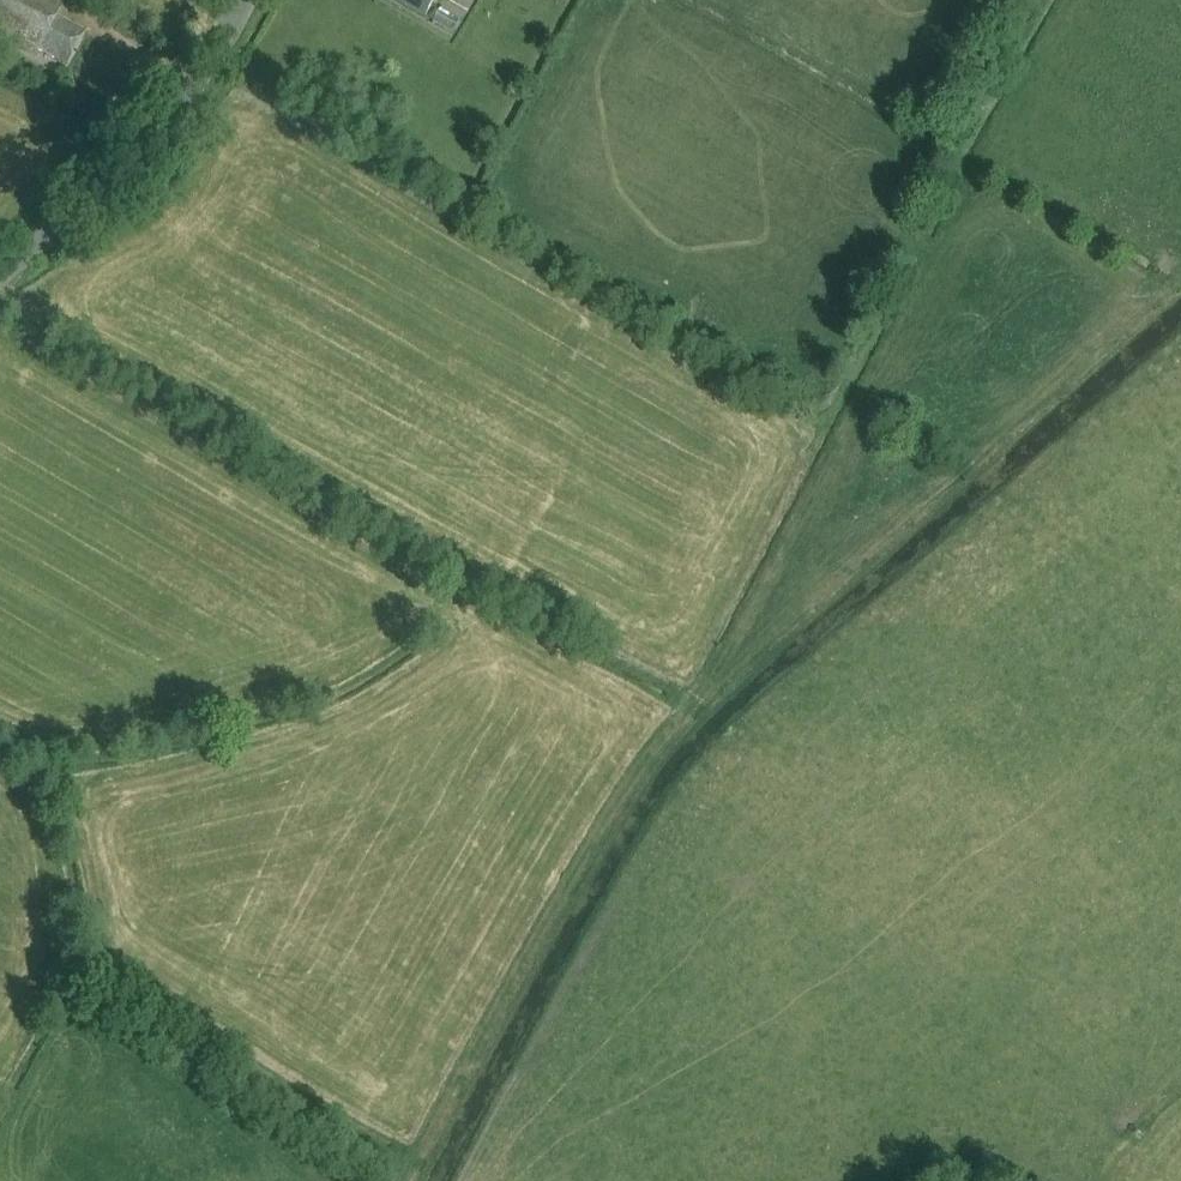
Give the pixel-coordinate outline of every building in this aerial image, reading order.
[(83,31),(56,18),(65,0),(0,0),(0,36),(37,55),(38,52),(65,66),(83,31)] [(426,18),(436,0),(395,0),(426,18)]
